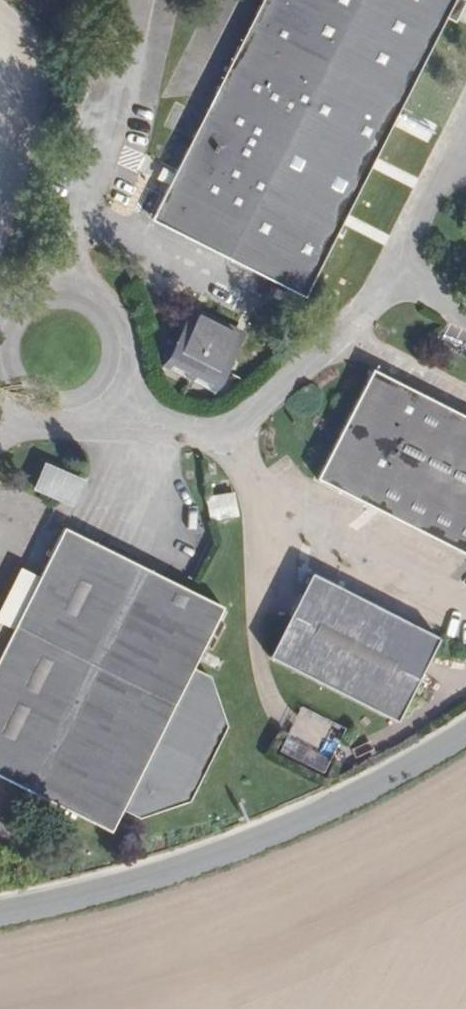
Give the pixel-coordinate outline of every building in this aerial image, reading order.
[(204,118),(356,194),(458,0),(265,0),(204,118)] [(356,194),(204,118),(192,142),(179,168),(160,205),(155,214),(229,250),(226,261),(302,299),(356,194)] [(171,130),(156,157),(179,168),(192,142),(171,130)] [(218,392),(242,344),(187,319),(165,365),(218,392)] [(371,375),(317,483),(465,557),(465,421),(371,375)] [(40,460),(29,488),(71,505),(82,477),(40,460)] [(233,504),(220,507),(224,527),(239,524),(233,504)] [(224,527),(220,507),(209,510),(212,530),(224,527)] [(220,611),(63,534),(11,635),(0,629),(0,779),(109,835),(121,809),(192,668),(220,611)] [(438,642),(310,578),(267,662),(397,724),(438,642)] [(207,674),(192,668),(121,809),(136,817),(186,799),(224,725),(207,674)] [(344,726),(301,706),(280,750),(323,770),(344,726)]
